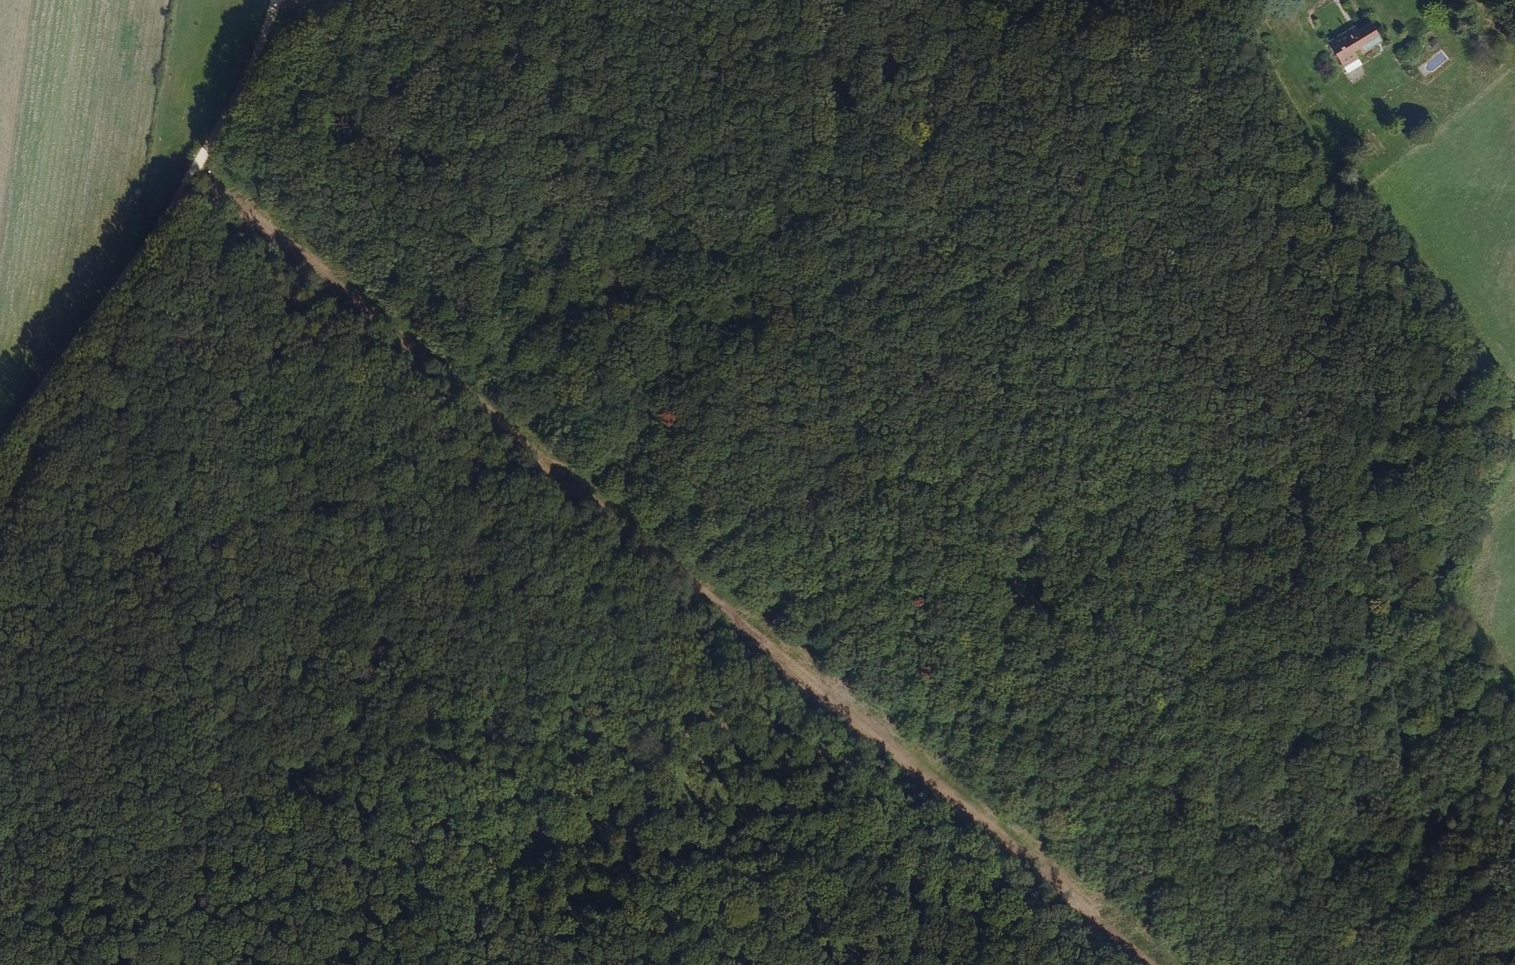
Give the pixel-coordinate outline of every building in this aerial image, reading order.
[(1344,74),(1358,65),(1349,51),(1354,48),(1359,56),(1380,43),(1366,21),(1352,30),(1349,26),(1324,42),(1344,74)]
